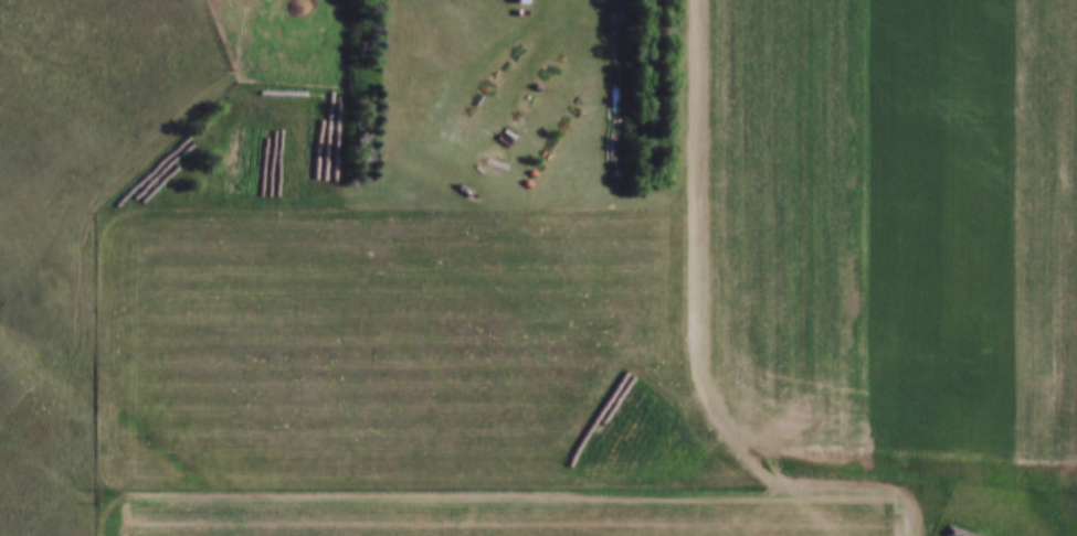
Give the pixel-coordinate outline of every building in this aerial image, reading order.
[(957,530),(942,524),(936,535),(954,535),(957,530)]
